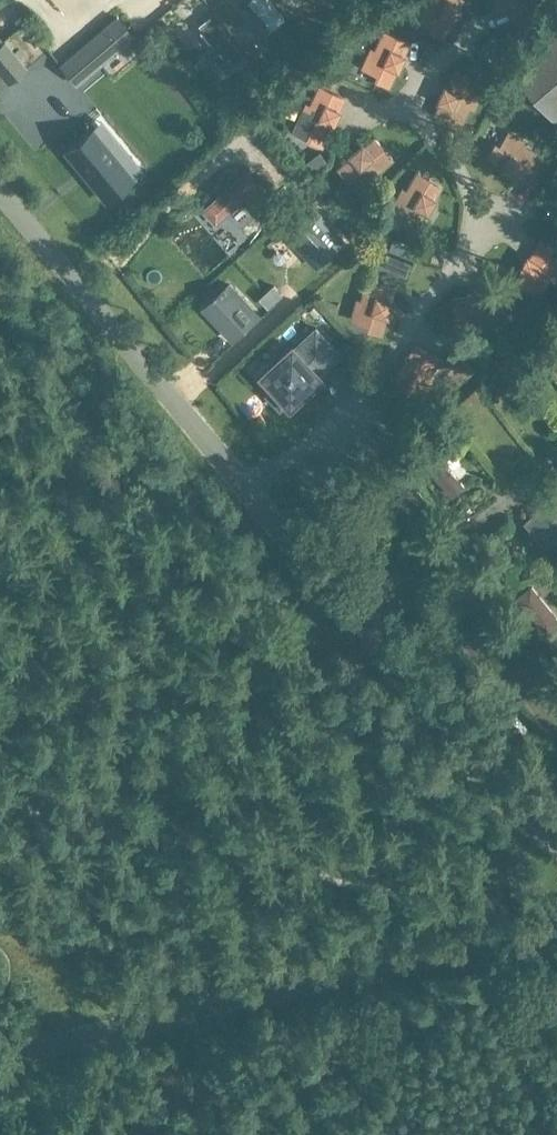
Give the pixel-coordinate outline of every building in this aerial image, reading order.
[(284,19),(268,0),(248,0),(248,1),(272,29),(273,28),(284,19)] [(417,18),(433,25),(430,31),(446,38),(454,22),(456,23),(464,5),(462,4),(464,0),(425,0),(417,18)] [(506,11),(508,10),(516,19),(539,0),(496,0),(506,11)] [(116,15),(59,64),(76,83),(133,35),(116,15)] [(226,58),(231,65),(244,56),(214,16),(201,26),(220,51),(213,56),(219,64),(226,58)] [(511,68),(556,121),(556,28),(511,68)] [(384,29),(375,48),(371,46),(361,67),(378,75),(375,79),(391,87),(399,71),(401,72),(409,54),(407,53),(412,42),(384,29)] [(8,83),(27,67),(4,39),(3,40),(0,42),(0,73),(8,83)] [(254,42),(245,48),(254,58),(262,52),(254,42)] [(207,68),(200,73),(210,85),(217,79),(207,68)] [(445,83),(437,102),(439,103),(434,113),(463,126),(471,107),(475,109),(485,88),(468,81),(471,75),(455,68),(448,83),(448,84),(445,83)] [(319,84),(310,104),(306,101),(296,122),(313,130),(310,135),(327,142),(334,126),(336,127),(344,109),(342,108),(348,97),(319,84)] [(94,127),(66,151),(106,200),(135,176),(94,127)] [(527,144),(530,140),(510,129),(501,144),(496,141),(487,158),(503,166),(502,168),(519,178),(520,176),(531,182),(546,155),(527,144)] [(366,144),(365,141),(350,154),(351,156),(338,167),(349,181),(353,177),(364,190),(382,176),(379,172),(395,159),(376,136),(366,144)] [(327,160),(320,151),(309,161),(316,169),(327,160)] [(406,215),(403,219),(419,228),(428,213),(430,215),(440,198),(438,196),(444,186),(417,170),(407,188),(402,186),(391,206),(406,215)] [(271,199),(258,210),(268,221),(280,210),(271,199)] [(367,220),(376,213),(368,203),(359,211),(367,220)] [(277,241),(298,265),(329,238),(308,214),(277,241)] [(394,239),(389,250),(406,256),(411,245),(394,239)] [(542,297),(552,279),(556,281),(556,280),(556,255),(552,252),(555,248),(539,239),(530,254),(528,253),(519,270),(521,271),(515,282),(542,297)] [(409,276),(414,263),(388,253),(383,267),(409,276)] [(351,319),(368,324),(366,329),(384,334),(388,317),(390,318),(395,299),(394,299),(397,287),(367,278),(361,299),(357,298),(351,319)] [(232,341),(261,314),(231,280),(201,308),(232,341)] [(275,285),(259,298),(268,307),(282,295),(275,285)] [(465,294),(454,296),(457,325),(478,322),(479,327),(501,324),(499,308),(505,307),(502,290),(485,292),(484,290),(465,292),(465,294)] [(317,325),(298,343),(295,339),(260,372),(273,387),(266,394),(282,410),(288,405),(292,409),(328,375),(325,372),(344,353),(317,325)] [(421,394),(433,373),(442,355),(416,341),(411,351),(408,349),(399,367),(401,368),(392,385),(405,392),(408,387),(421,394)] [(460,354),(449,363),(467,383),(478,374),(460,354)] [(449,419),(397,459),(461,529),(509,490),(449,419)] [(531,514),(524,521),(546,545),(556,535),(556,503),(550,496),(531,514)] [(510,594),(548,641),(556,633),(556,573),(549,564),(534,576),(510,594)] [(510,594),(467,628),(498,663),(508,668),(521,666),(548,641),(510,594)]
